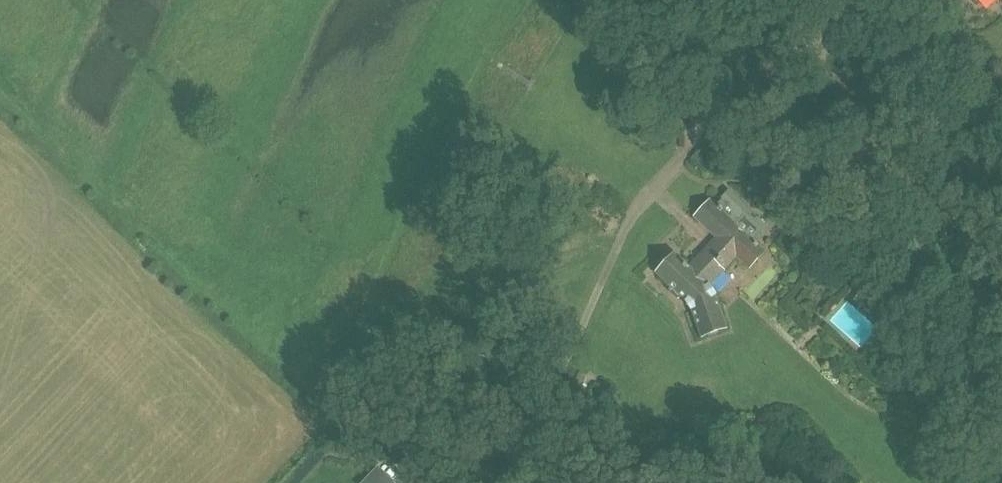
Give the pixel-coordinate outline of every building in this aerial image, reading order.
[(693,312),(702,338),(727,329),(716,296),(710,287),(726,271),(724,269),(737,256),(750,269),(766,252),(754,241),(767,227),(729,191),(716,205),(710,200),(694,216),(717,238),(689,267),(675,254),(656,273),(669,285),(669,291),(677,298),(682,297),(687,302),(693,312)]
